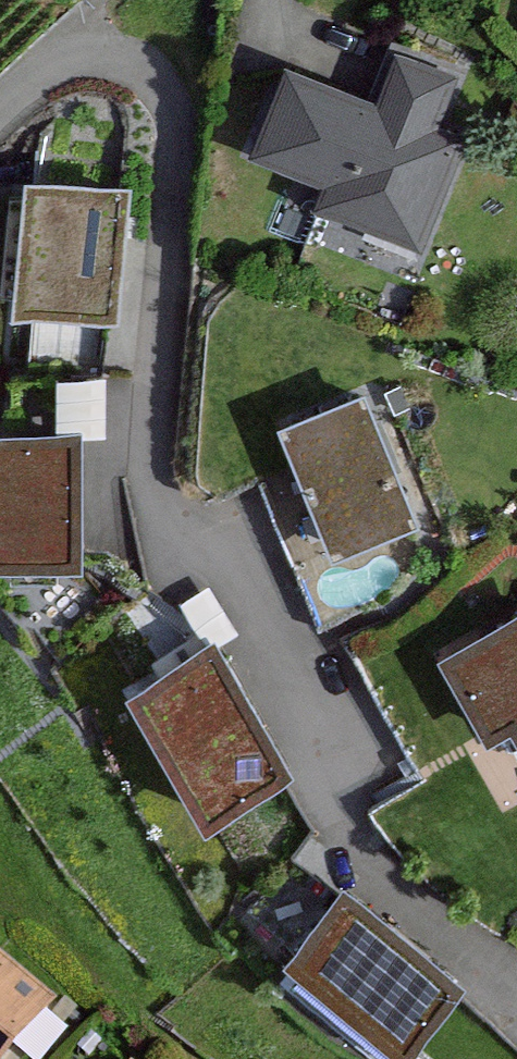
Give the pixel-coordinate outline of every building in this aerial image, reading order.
[(321,196),(311,224),(417,261),(459,142),(280,79),(248,170),(321,196)] [(22,191),(13,330),(119,337),(129,198),(22,191)] [(278,432),(332,565),(418,530),(365,398),(278,432)] [(86,590),(83,448),(0,449),(0,591),(86,590)] [(494,764),(516,751),(516,752),(516,630),(440,676),(494,764)] [(220,663),(134,717),(220,852),(305,798),(220,663)] [(300,982),(403,1058),(426,1058),(474,996),(357,907),(300,982)] [(56,1017),(0,972),(0,1058),(23,1058),(56,1017)]
